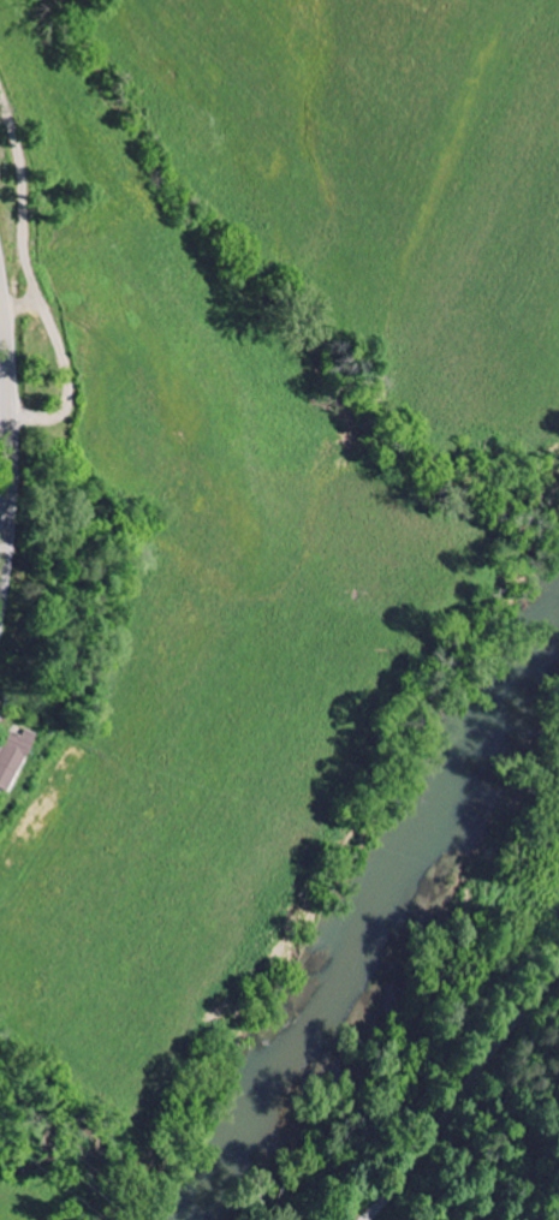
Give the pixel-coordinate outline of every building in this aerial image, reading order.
[(31,735),(21,730),(17,737),(5,732),(0,742),(0,791),(4,792),(31,735)]
